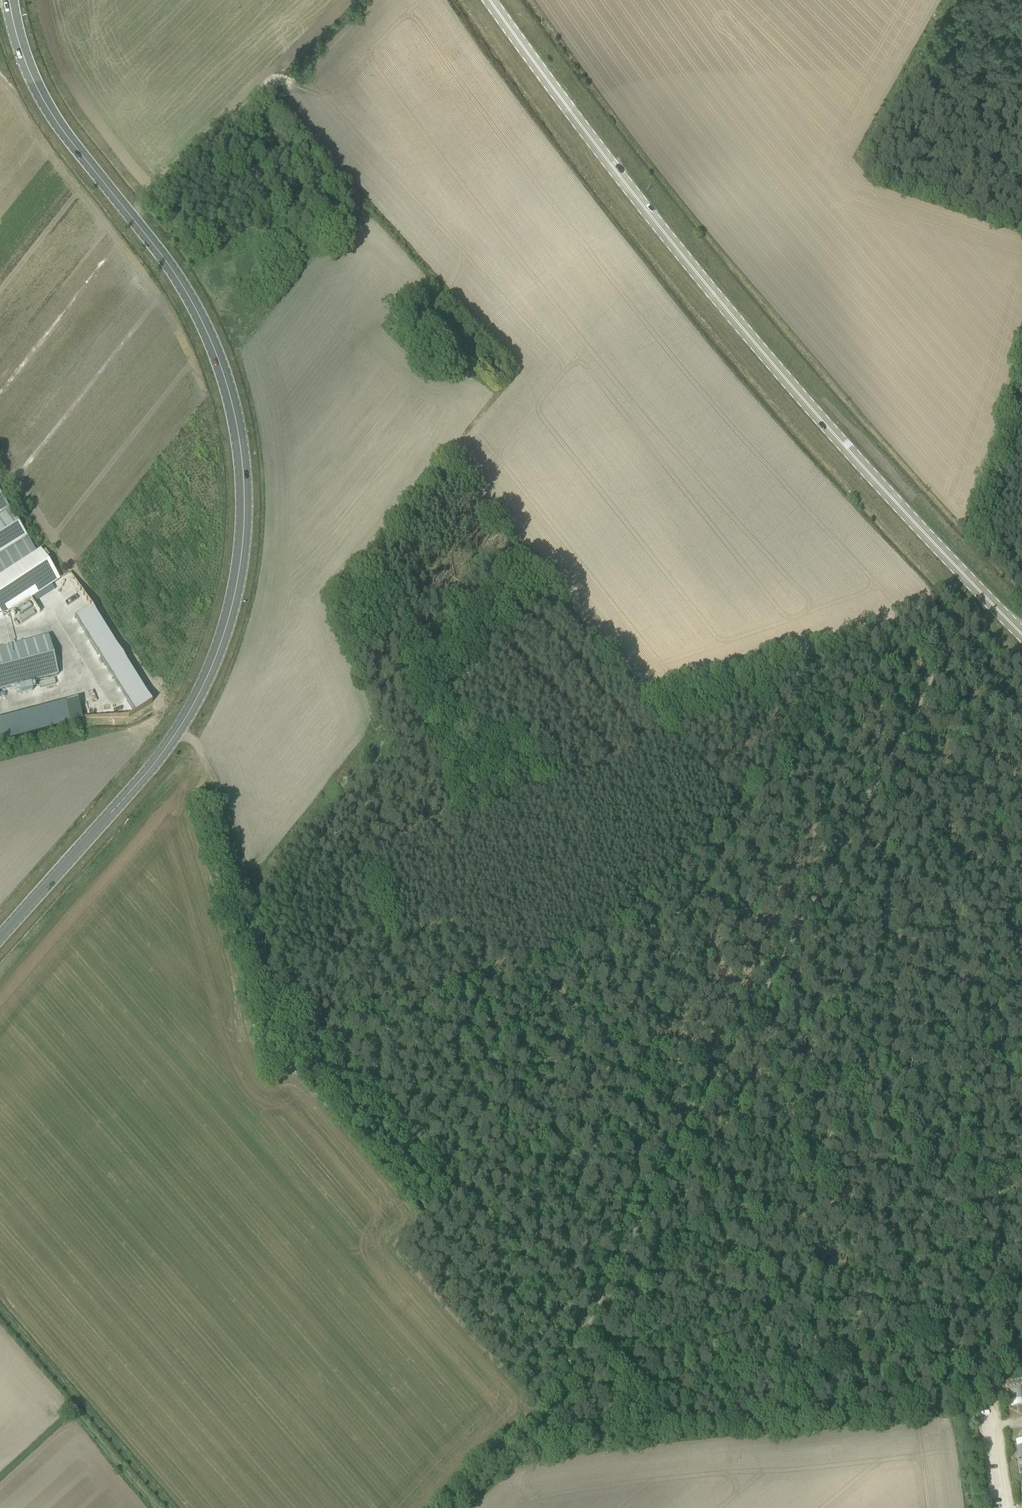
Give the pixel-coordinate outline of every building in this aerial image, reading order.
[(28,540),(0,495),(0,557),(28,540)] [(3,616),(60,579),(40,549),(0,575),(0,611),(3,616)] [(90,603),(65,619),(122,710),(147,694),(90,603)] [(59,675),(49,636),(0,648),(0,691),(59,675)] [(83,720),(78,700),(0,719),(0,741),(83,720)] [(1005,1381),(1006,1387),(1011,1386),(1012,1392),(1010,1393),(1011,1400),(1021,1399),(1020,1385),(1021,1384),(1021,1379),(1005,1381)]
